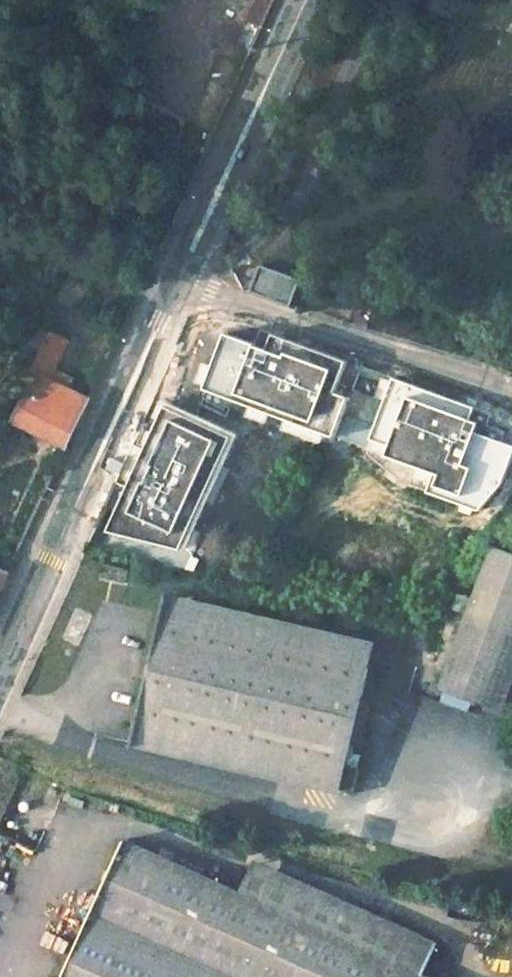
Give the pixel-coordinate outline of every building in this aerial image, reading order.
[(243,21),(265,27),(273,0),(249,0),(243,21)] [(288,306),(299,281),(259,265),(247,291),(288,306)] [(229,336),(207,326),(202,338),(224,348),(229,336)] [(60,339),(43,330),(32,347),(23,365),(32,370),(10,417),(64,446),(90,389),(74,380),(67,396),(42,380),(60,339)] [(250,384),(238,412),(257,420),(269,393),(250,384)] [(154,493),(179,504),(180,500),(208,512),(220,485),(215,473),(213,472),(226,443),(168,418),(148,466),(164,472),(154,493)] [(469,459),(432,445),(423,469),(461,483),(469,459)] [(100,542),(113,515),(95,507),(82,534),(100,542)] [(129,559),(104,553),(100,567),(126,574),(129,559)] [(479,557),(426,691),(480,714),(511,632),(511,569),(479,557)] [(11,566),(0,561),(0,590),(11,566)] [(366,640),(162,589),(123,735),(341,791),(346,766),(334,762),(366,640)] [(49,976),(451,976),(458,961),(120,814),(49,976)] [(433,918),(252,839),(240,866),(421,945),(433,918)]
